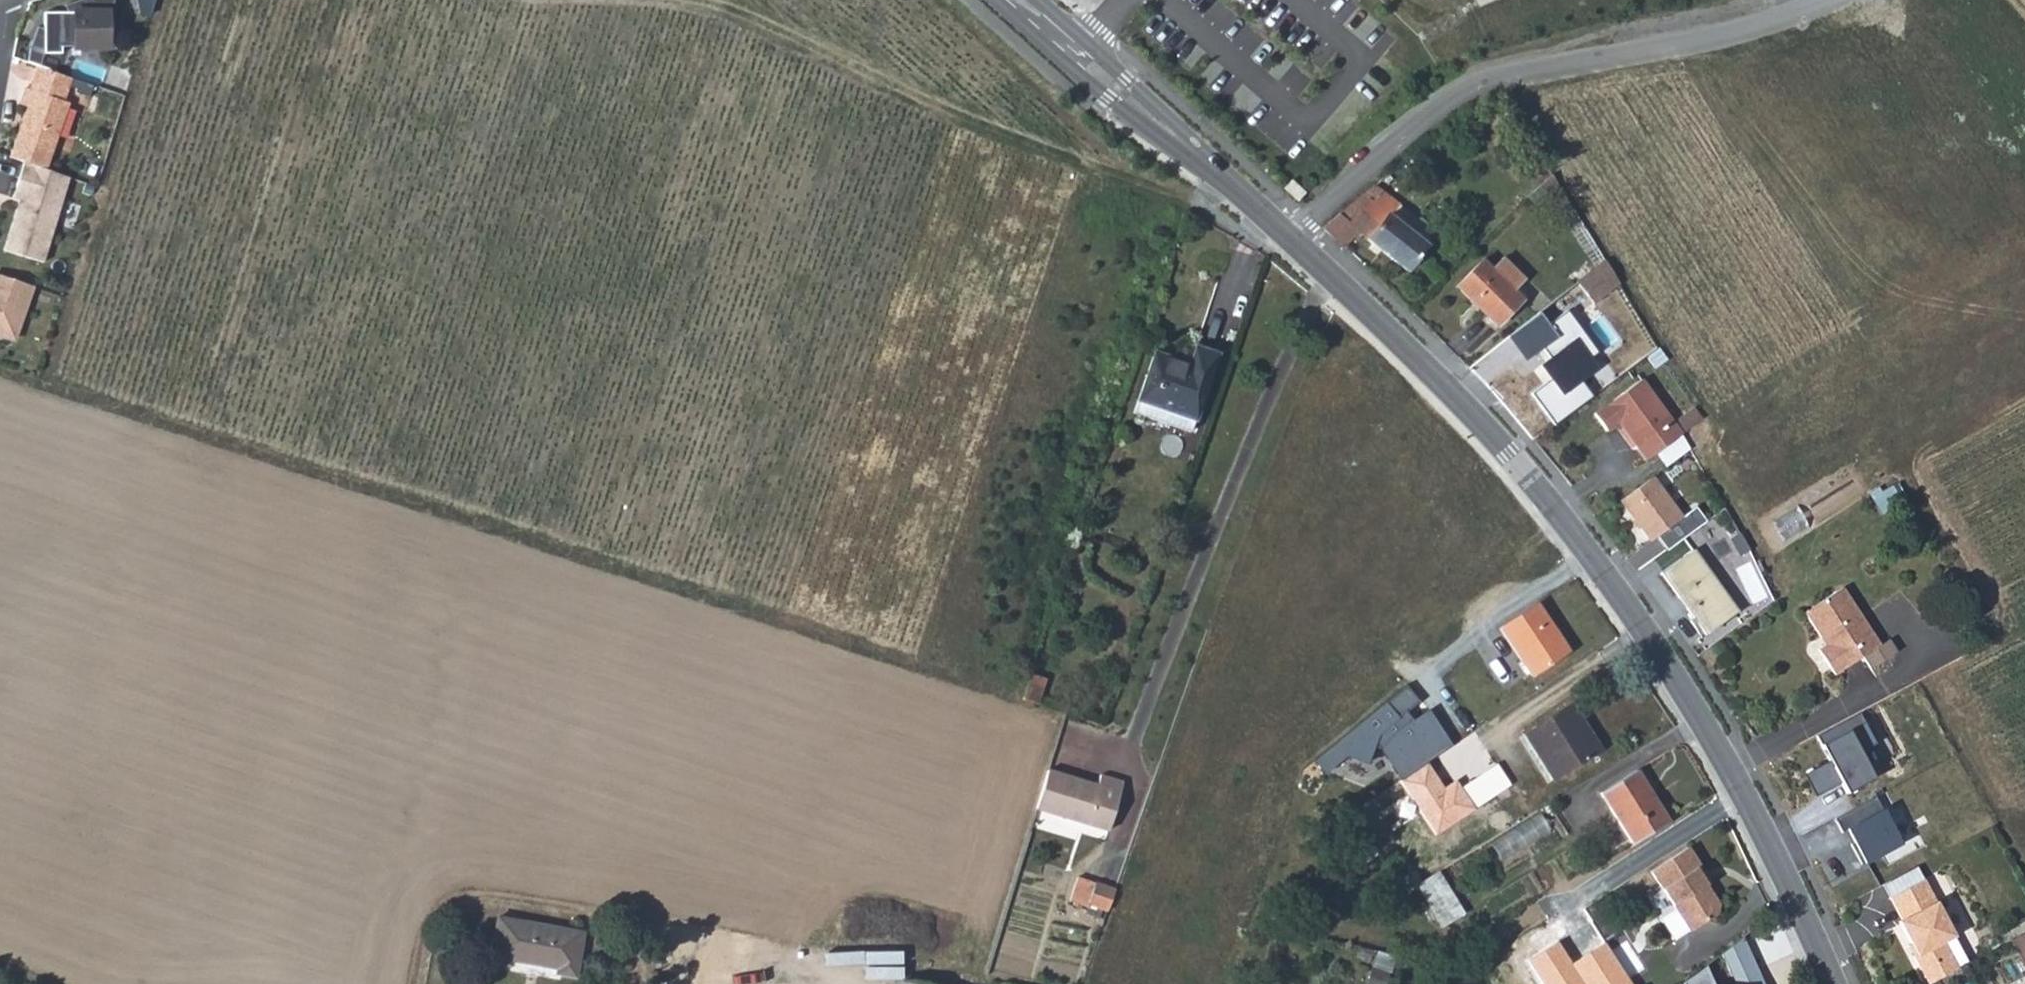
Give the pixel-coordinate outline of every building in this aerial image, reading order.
[(31,53),(46,53),(63,53),(64,47),(110,47),(112,23),(110,12),(95,13),(91,0),(80,0),(70,3),(75,12),(46,12),(45,29),(39,26),(31,53)] [(95,13),(110,12),(112,23),(118,23),(117,0),(91,0),(95,13)] [(46,53),(31,53),(29,62),(40,66),(41,66),(46,53)] [(25,162),(47,170),(71,103),(67,102),(75,78),(41,66),(40,66),(32,90),(27,88),(21,104),(28,107),(11,157),(25,162)] [(47,170),(25,162),(12,197),(19,199),(22,200),(19,210),(16,208),(2,249),(40,263),(70,177),(47,170)] [(1548,172),(1520,197),(1530,208),(1556,184),(1548,172)] [(1322,227),(1343,247),(1359,231),(1406,268),(1424,244),(1408,230),(1417,217),(1374,183),(1322,227)] [(1570,281),(1588,301),(1615,279),(1601,257),(1570,281)] [(1504,260),(1493,271),(1482,260),(1457,286),(1495,326),(1521,298),(1514,292),(1524,281),(1504,260)] [(0,275),(0,334),(14,339),(33,287),(0,275)] [(1182,368),(1148,358),(1132,406),(1191,425),(1213,354),(1189,346),(1182,368)] [(1623,424),(1646,462),(1682,440),(1648,384),(1600,413),(1611,431),(1623,424)] [(1657,480),(1625,503),(1654,543),(1686,520),(1657,480)] [(1732,544),(1741,560),(1751,554),(1742,539),(1732,544)] [(1740,616),(1696,554),(1666,575),(1708,637),(1740,616)] [(1817,650),(1833,675),(1863,655),(1857,645),(1872,635),(1842,588),(1804,613),(1819,637),(1824,634),(1828,642),(1824,645),(1817,650)] [(1564,651),(1533,606),(1496,632),(1528,676),(1564,651)] [(1828,642),(1824,634),(1819,637),(1824,645),(1828,642)] [(1857,645),(1863,655),(1871,668),(1897,651),(1888,639),(1879,645),(1872,635),(1857,645)] [(1599,746),(1569,702),(1521,733),(1551,777),(1599,746)] [(1667,820),(1634,769),(1599,791),(1631,842),(1667,820)] [(1102,786),(1098,795),(1047,778),(1036,816),(1107,841),(1124,794),(1102,786)] [(1651,870),(1660,885),(1646,894),(1675,938),(1689,928),(1691,931),(1718,913),(1720,901),(1697,867),(1702,864),(1689,845),(1651,870)] [(1913,867),(1881,884),(1888,898),(1921,880),(1913,867)] [(1434,929),(1460,914),(1436,871),(1410,885),(1434,929)] [(1921,880),(1888,898),(1900,921),(1897,923),(1913,955),(1910,956),(1918,972),(1943,959),(1945,951),(1941,943),(1951,937),(1921,880)] [(1090,918),(1106,923),(1108,916),(1113,902),(1079,890),(1070,914),(1089,921),(1090,918)] [(497,916),(489,962),(510,965),(511,961),(556,968),(555,974),(575,977),(583,932),(497,916)] [(2013,942),(2024,964),(2024,935),(2013,942)]
